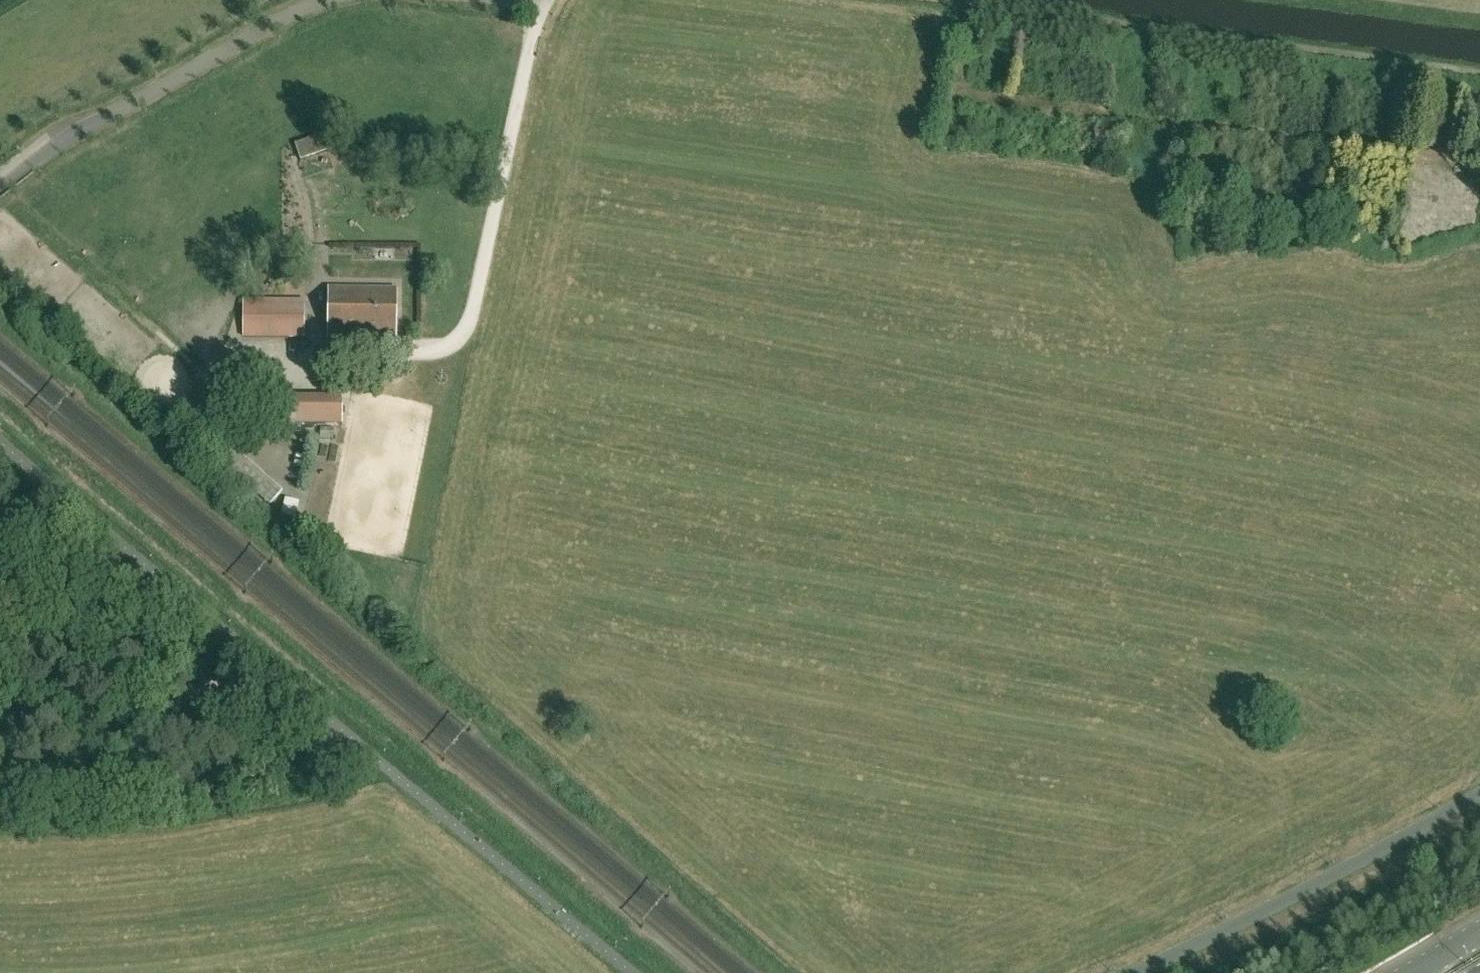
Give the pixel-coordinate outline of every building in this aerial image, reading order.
[(300,159),(326,150),(321,135),(295,144),(300,159)] [(396,339),(397,290),(329,289),(328,338),(396,339)] [(303,337),(303,302),(260,302),(259,337),(303,337)] [(290,424),(348,425),(348,397),(290,396),(290,424)]
